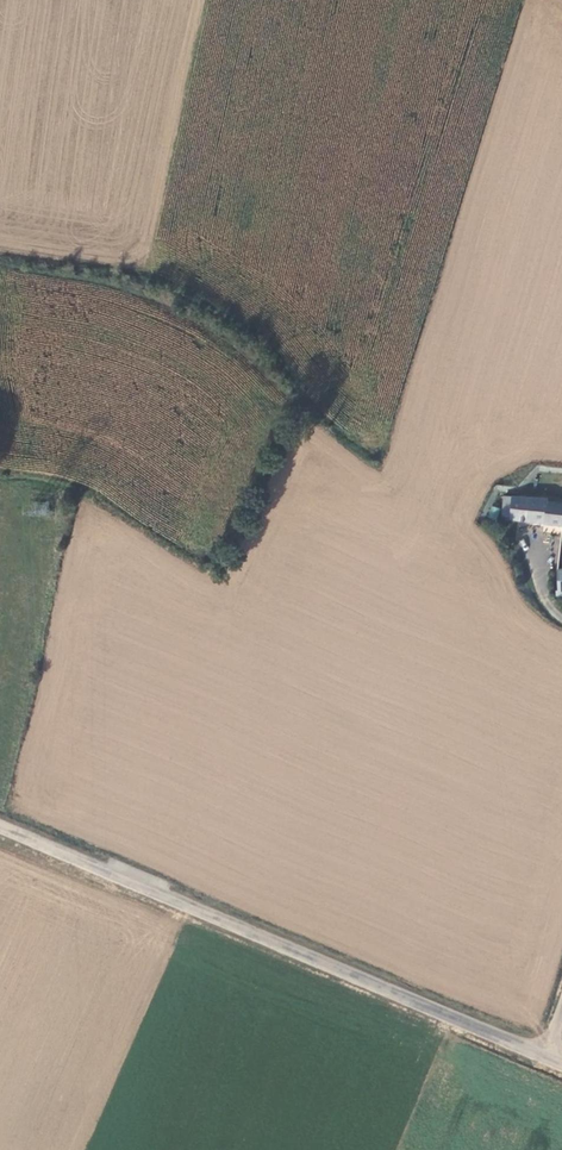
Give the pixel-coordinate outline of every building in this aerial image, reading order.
[(561,528),(561,503),(547,502),(547,499),(503,495),(501,519),(508,519),(508,523),(561,528)]
